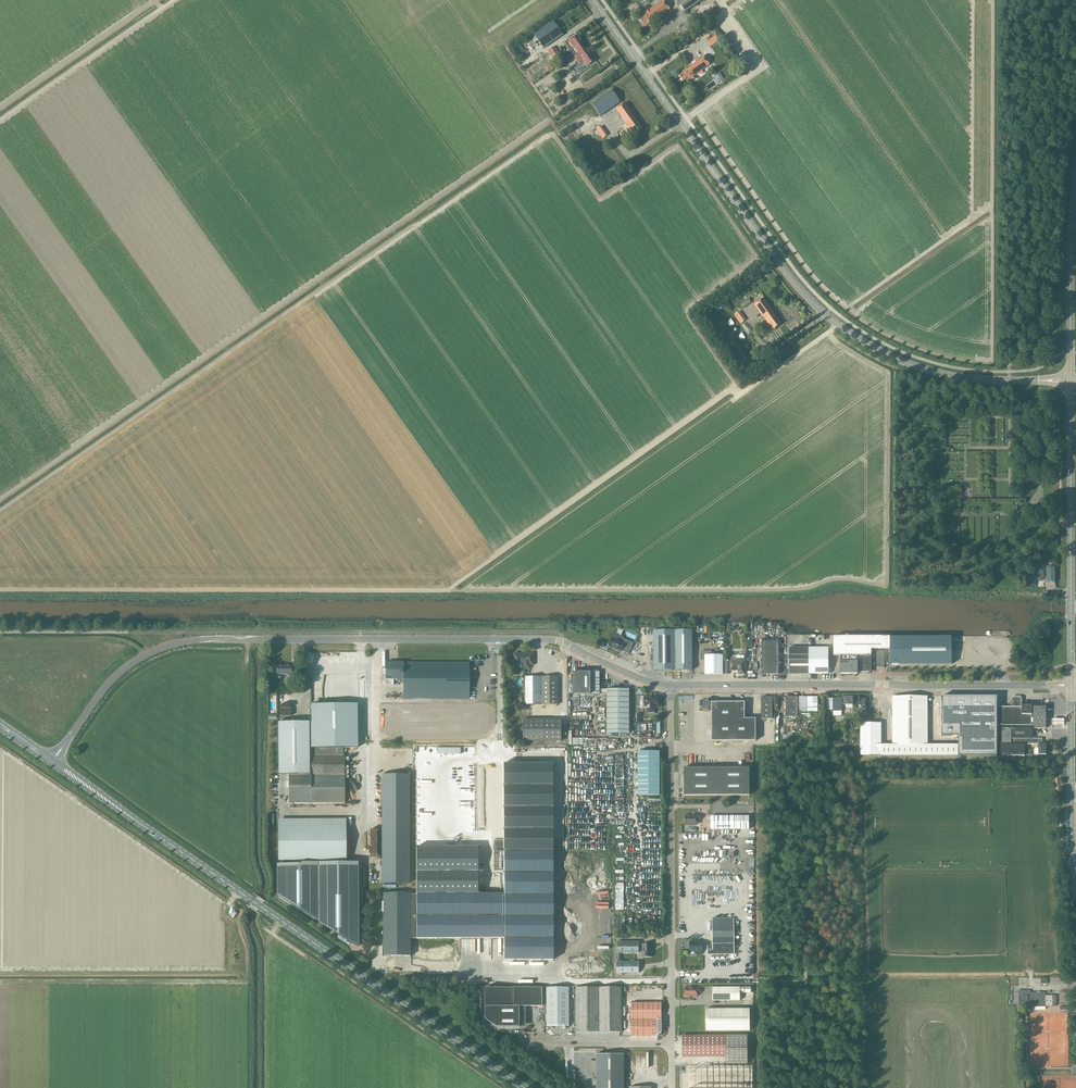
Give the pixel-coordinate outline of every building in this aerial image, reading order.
[(645,26),(670,9),(663,0),(638,17),(645,26)] [(678,3),(685,12),(702,0),(677,0),(678,3)] [(562,36),(551,21),(533,34),(544,49),(562,36)] [(578,73),(594,62),(589,55),(591,54),(577,34),(568,41),(583,62),(574,68),(578,73)] [(710,47),(719,40),(716,35),(706,41),(710,47)] [(525,52),(519,43),(513,47),(519,56),(525,52)] [(559,57),(553,48),(549,51),(555,60),(559,57)] [(688,80),(710,65),(703,55),(683,69),(684,70),(678,74),(683,82),(688,79),(688,80)] [(709,71),(704,76),(705,78),(701,82),(707,89),(717,80),(709,71)] [(574,83),(578,89),(583,86),(579,80),(574,83)] [(600,116),(620,102),(611,89),(591,103),(600,116)] [(633,134),(642,128),(625,103),(616,109),(633,134)] [(601,126),(597,129),(601,136),(603,139),(608,135),(601,126)] [(743,309),(751,303),(748,298),(739,304),(743,309)] [(774,329),(781,325),(776,318),(777,318),(763,298),(754,305),(770,326),(771,325),(774,329)] [(741,324),(746,320),(739,311),(734,315),(741,324)] [(1054,566),(1046,566),(1047,584),(1054,584),(1054,566)] [(654,670),(692,670),(691,630),(653,630),(654,670)] [(623,643),(621,642),(623,638),(614,633),(612,634),(610,637),(611,638),(608,646),(620,651),(621,650),(623,651),(623,653),(626,654),(628,654),(633,643),(625,639),(623,643)] [(871,649),(890,649),(890,637),(889,636),(833,637),(833,656),(840,656),(840,674),(858,674),(857,671),(863,671),(862,672),(871,671),(871,649)] [(890,637),(890,649),(890,664),(951,664),(951,637),(890,637)] [(762,674),(779,674),(778,641),(762,642),(762,674)] [(789,674),(828,674),(828,647),(789,648),(789,674)] [(630,650),(627,661),(633,663),(636,652),(630,650)] [(723,674),(722,655),(711,655),(711,651),(700,651),(700,661),(705,661),(705,674),(723,674)] [(884,655),(884,651),(877,651),(877,667),(880,667),(884,667),(884,656),(885,656),(885,655),(884,655)] [(530,669),(530,665),(533,665),(533,653),(514,653),(514,663),(524,663),(524,669),(530,669)] [(744,674),(744,661),(744,658),(736,658),(734,661),(730,661),(730,670),(738,670),(738,674),(744,674)] [(382,668),(382,685),(393,685),(393,679),(403,679),(403,698),(469,698),(469,663),(385,662),(385,668),(382,668)] [(277,666),(277,674),(290,674),(290,676),(295,676),(295,669),(291,669),(291,665),(286,665),(286,666),(277,666)] [(573,694),(590,694),(599,694),(599,672),(573,672),(573,694)] [(525,677),(525,704),(542,704),(558,704),(558,676),(525,677)] [(629,689),(607,689),(607,733),(629,733),(629,689)] [(842,705),(853,705),(853,696),(845,697),(841,697),(841,698),(833,698),(833,711),(842,711),(842,705)] [(892,696),(892,745),(928,744),(927,696),(892,696)] [(942,696),(942,735),(958,735),(958,756),(997,756),(997,728),(997,718),(997,707),(997,696),(942,696)] [(997,707),(997,718),(997,728),(1002,728),(1002,725),(1031,725),(1031,726),(1034,726),(1034,728),(1046,728),(1046,719),(1046,717),(1046,707),(1044,707),(1044,705),(1022,705),(1022,701),(1021,701),(1020,696),(1013,696),(1012,700),(1011,700),(1011,707),(997,707)] [(772,697),(761,697),(761,719),(772,719),(772,697)] [(798,717),(798,697),(786,697),(786,717),(798,717)] [(807,697),(807,711),(817,712),(817,697),(807,697)] [(654,706),(657,706),(657,698),(644,698),(644,706),(646,706),(646,713),(654,713),(654,706)] [(745,702),(711,702),(704,700),(702,710),(709,711),(709,709),(712,709),(712,741),(756,741),(756,718),(745,718),(745,702)] [(357,703),(311,704),(311,722),(310,722),(310,745),(311,745),(311,748),(343,748),(358,747),(357,703)] [(524,741),(546,741),(562,741),(562,719),(524,719),(524,741)] [(310,745),(310,722),(278,722),(278,775),(288,774),(288,775),(310,775),(310,756),(311,756),(311,748),(311,745),(310,745)] [(881,723),(860,723),(860,745),(860,756),(881,756),(881,745),(881,723)] [(997,728),(997,756),(1024,756),(1024,744),(1033,744),(1033,739),(1029,739),(1029,728),(1002,728),(997,728)] [(594,739),(573,739),(573,732),(570,732),(570,746),(594,746),(594,739)] [(1046,744),(1044,744),(1042,744),(1042,739),(1033,739),(1033,744),(1038,744),(1038,748),(1035,748),(1034,749),(1034,753),(1035,754),(1038,754),(1045,754),(1047,754),(1047,750),(1046,750),(1046,744)] [(343,755),(343,748),(311,748),(311,756),(310,756),(310,775),(288,775),(288,803),(345,802),(344,755),(343,755)] [(660,751),(638,751),(638,795),(660,795),(660,751)] [(503,873),(553,873),(552,763),(503,763),(503,840),(494,840),(494,871),(503,871),(503,873)] [(750,767),(684,768),(684,795),(750,795),(750,767)] [(409,774),(382,774),(382,883),(409,883),(409,774)] [(684,815),(684,825),(696,825),(696,819),(700,819),(700,815),(684,815)] [(711,829),(738,829),(749,829),(749,816),(711,816),(711,829)] [(345,825),(279,826),(279,859),(296,859),(307,859),(345,858),(345,825)] [(416,847),(417,894),(466,894),(477,894),(477,847),(475,847),(416,847)] [(278,864),(278,897),(358,946),(358,863),(308,863),(307,859),(296,859),(296,863),(278,864)] [(504,960),(553,960),(553,873),(503,873),(503,890),(498,890),(498,938),(503,938),(504,960)] [(616,911),(624,911),(624,884),(616,884),(616,911)] [(416,938),(498,938),(498,890),(491,890),(491,894),(477,894),(466,894),(417,894),(410,894),(410,893),(383,893),(383,946),(382,946),(382,957),(389,957),(389,956),(410,956),(410,938),(416,938)] [(734,953),(734,938),(734,918),(712,919),(712,945),(707,945),(707,954),(734,953)] [(639,942),(617,942),(617,953),(639,952),(639,942)] [(696,954),(703,954),(703,942),(690,942),(690,951),(696,951),(696,954)] [(652,944),(642,944),(642,957),(652,957),(652,944)] [(412,965),(412,966),(414,966),(415,962),(400,958),(399,962),(412,965)] [(617,962),(617,973),(639,973),(639,962),(617,962)] [(514,987),(486,987),(486,1019),(497,1027),(520,1027),(520,1006),(514,1006),(514,987)] [(514,1006),(520,1006),(542,1006),(542,987),(514,987),(514,1006)] [(547,987),(547,1026),(569,1026),(569,987),(547,987)] [(622,987),(576,987),(577,1032),(622,1032),(622,987)] [(701,992),(701,987),(685,987),(685,996),(697,996),(697,992),(701,992)] [(740,1000),(740,993),(751,993),(751,987),(713,987),(713,1000),(740,1000)] [(1056,995),(1052,995),(1045,995),(1045,992),(1030,993),(1030,990),(1019,991),(1019,1007),(1056,1006),(1056,995)] [(661,1003),(631,1003),(631,1036),(657,1036),(662,1032),(662,1019),(661,1019),(661,1003)] [(706,1009),(706,1031),(750,1031),(750,1009),(706,1009)] [(682,1035),(682,1057),(726,1057),(726,1063),(748,1063),(748,1035),(682,1035)] [(624,1053),(596,1054),(596,1087),(624,1087),(624,1053)] [(689,1087),(751,1087),(751,1068),(689,1068),(689,1087)]
